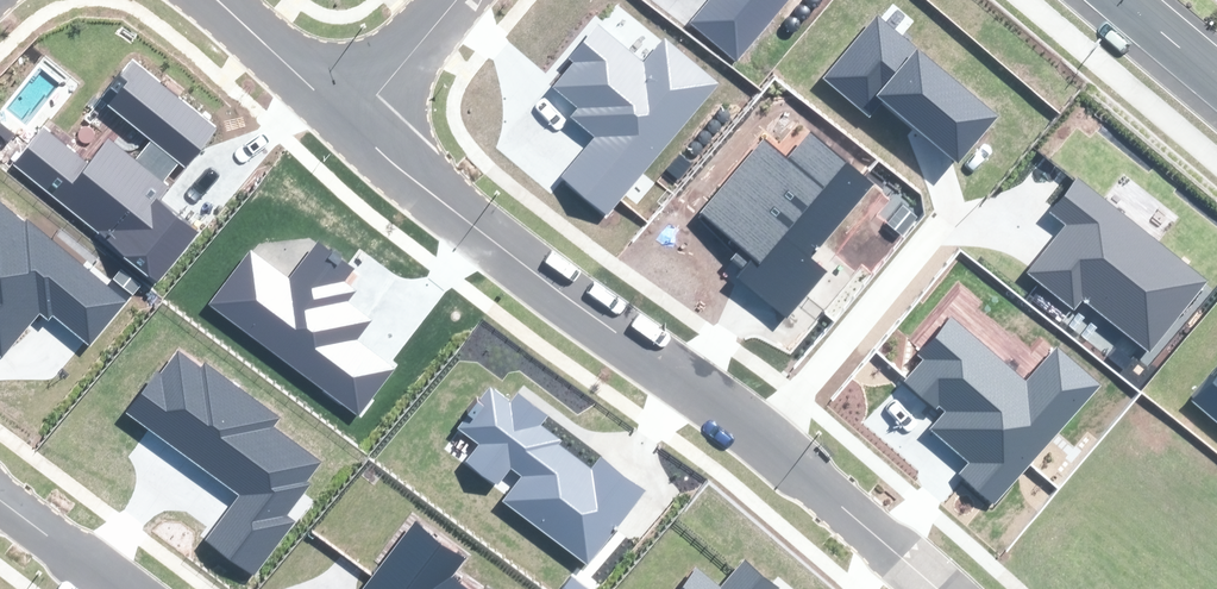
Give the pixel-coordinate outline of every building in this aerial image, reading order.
[(697,27),(741,62),(792,0),(719,0),(697,27)] [(944,68),(880,16),(831,76),(878,115),(892,98),(966,158),(1006,110),(948,63),(944,68)] [(666,71),(612,27),(560,90),(584,110),(578,117),(602,137),(562,186),(606,221),(725,77),(687,46),(666,71)] [(133,59),(100,99),(151,141),(136,159),(109,137),(89,161),(44,123),(10,164),(156,284),(199,231),(159,199),(169,187),(164,182),(179,163),(184,167),(217,128),(133,59)] [(766,136),(708,206),(759,248),(743,269),(797,313),(832,270),(816,257),(878,182),(815,130),(792,158),(766,136)] [(1208,286),(1076,179),(1054,206),(1074,223),(1037,268),(1085,307),(1089,301),(1153,353),(1208,286)] [(127,300),(27,219),(26,222),(0,201),(0,359),(2,361),(40,314),(48,321),(53,315),(90,345),(127,300)] [(290,279),(251,250),(211,304),(358,414),(394,366),(358,339),(373,320),(349,302),(357,290),(344,280),(354,268),(318,241),(290,279)] [(1031,382),(954,319),(912,370),(955,405),(937,426),(974,457),(962,472),(1002,504),(1101,384),(1059,349),(1031,382)] [(158,372),(127,413),(239,495),(206,540),(255,575),(294,522),(286,516),(310,484),(308,482),(323,461),(275,426),(282,417),(205,361),(200,367),(178,351),(161,374),(158,372)] [(587,567),(644,491),(601,458),(592,470),(559,444),(561,441),(542,426),(550,415),(518,391),(510,401),(490,386),(458,428),(480,445),(467,462),(499,486),(511,470),(520,477),(501,502),(587,567)] [(1205,403),(1216,413),(1216,388),(1205,403)] [(455,577),(469,558),(416,519),(363,588),(470,588),(455,577)] [(775,587),(744,562),(722,588),(774,588),(775,587)] [(696,568),(678,588),(721,588),(696,568)]
